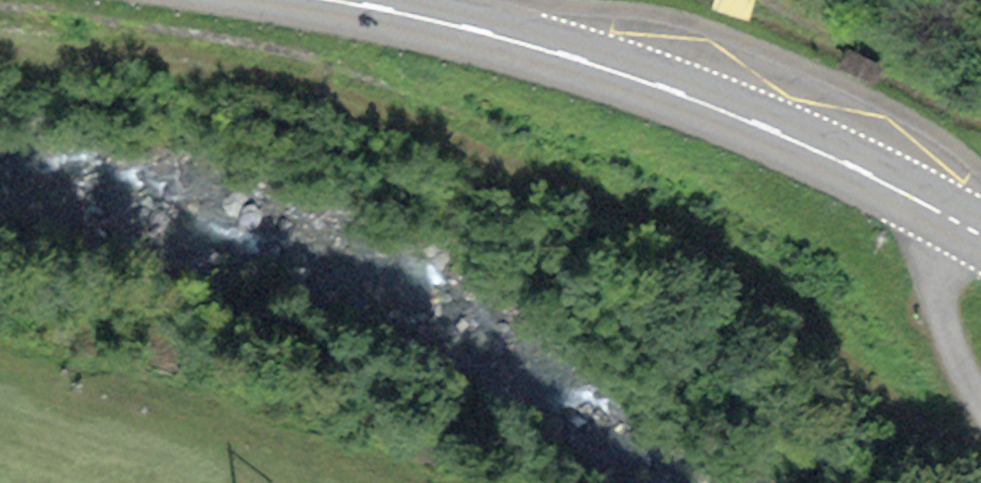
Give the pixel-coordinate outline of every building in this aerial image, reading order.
[(847,48),(838,66),(876,84),(885,66),(847,48)]
